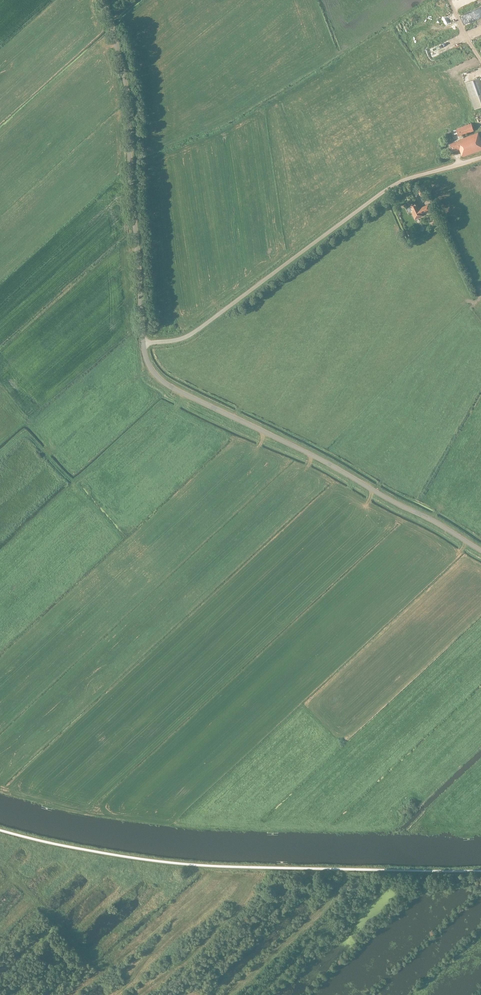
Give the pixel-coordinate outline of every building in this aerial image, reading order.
[(480,18),(480,9),(468,14),(470,21),(480,18)] [(456,46),(463,43),(460,35),(452,38),(456,46)] [(443,53),(455,46),(451,38),(439,44),(443,53)] [(429,49),(432,57),(442,53),(440,45),(429,49)] [(465,83),(475,109),(480,107),(480,80),(480,78),(465,83)] [(471,124),(456,129),(459,136),(474,130),(471,124)] [(450,144),(453,152),(459,149),(462,157),(480,150),(480,141),(478,133),(459,139),(459,141),(450,144)] [(422,188),(417,191),(420,197),(426,194),(422,188)] [(414,219),(422,215),(422,214),(431,210),(428,204),(422,207),(422,208),(419,209),(418,208),(419,208),(415,200),(408,203),(412,211),(411,211),(414,219)] [(148,976),(152,982),(157,977),(153,972),(148,976)]
